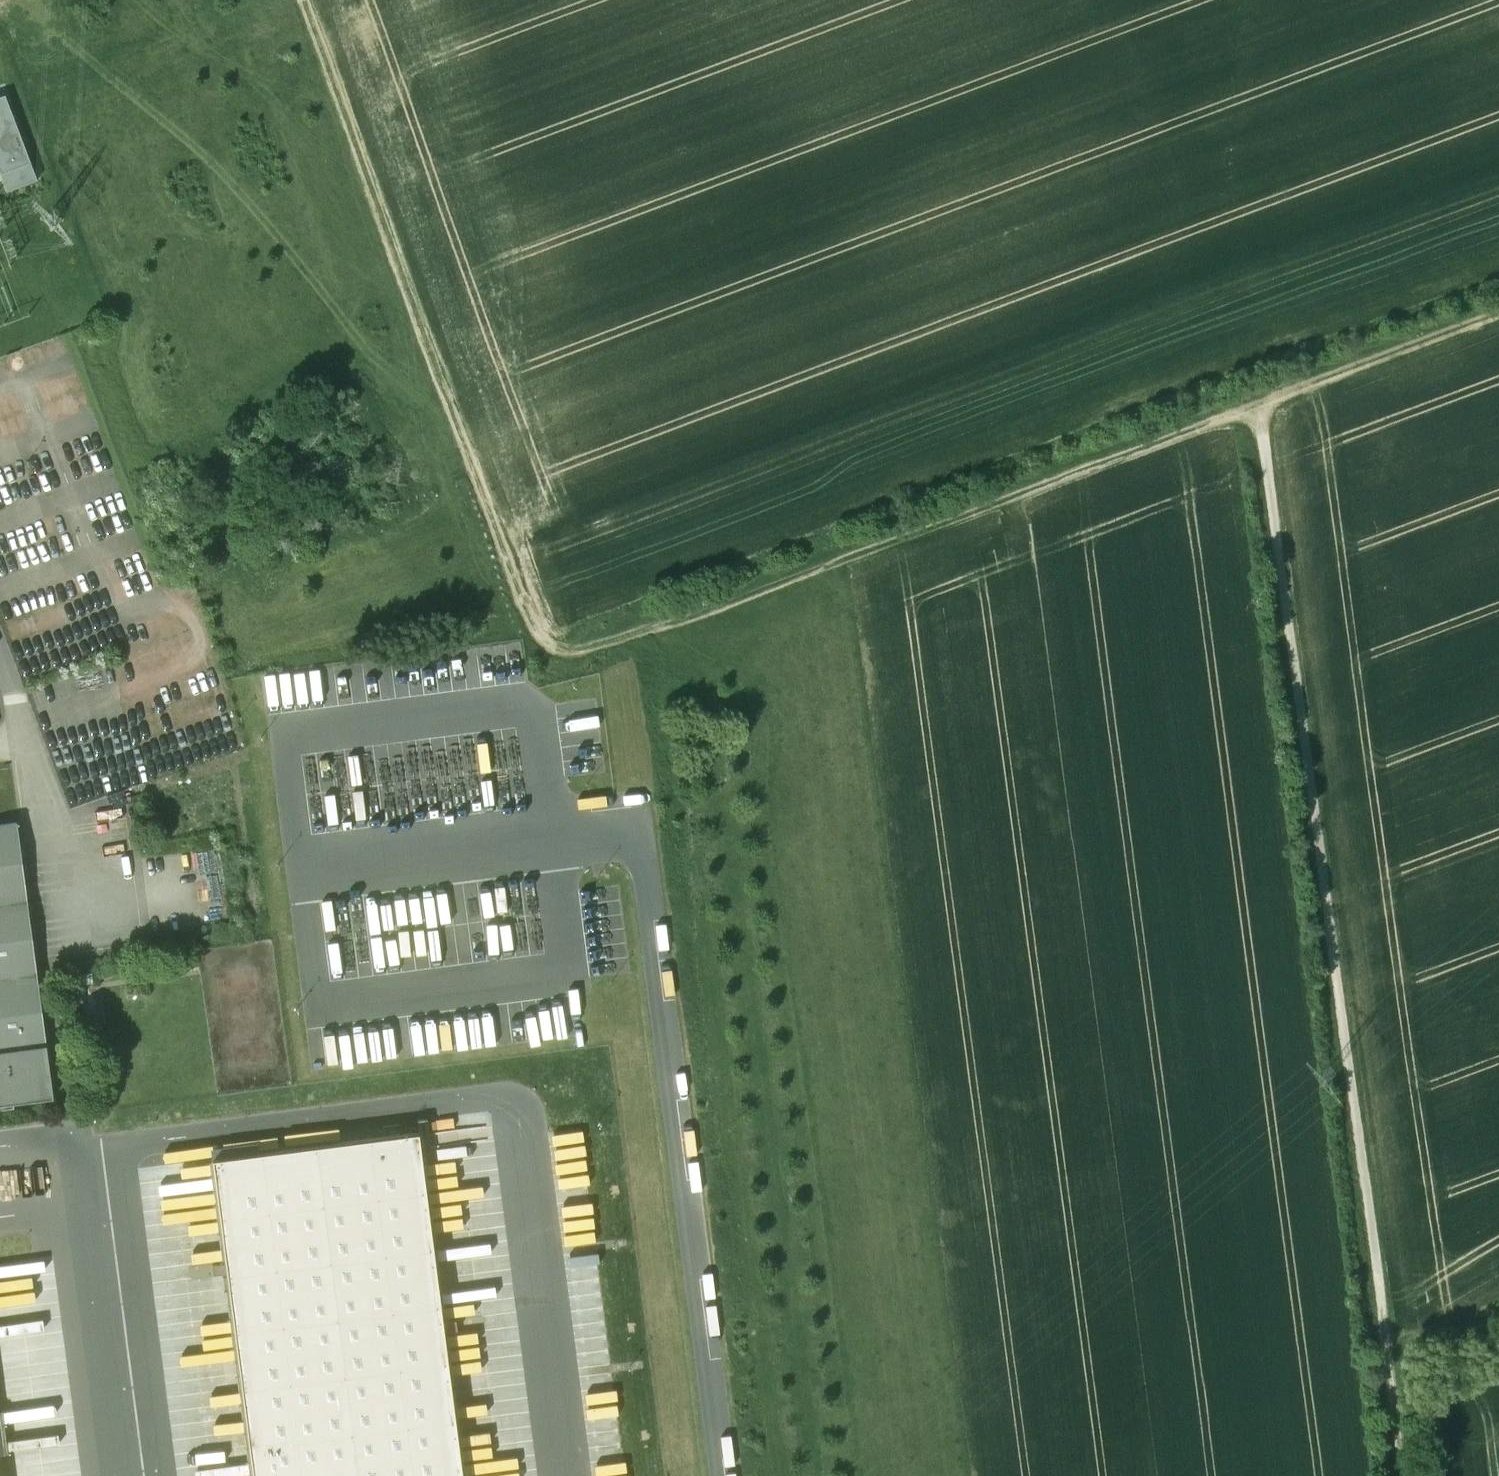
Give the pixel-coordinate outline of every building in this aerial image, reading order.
[(0,97),(0,175),(6,191),(37,180),(4,95),(0,97)] [(53,1098),(16,823),(0,825),(0,1105),(53,1098)] [(323,1068),(506,1041),(502,1011),(319,1038),(323,1068)] [(399,1124),(382,1127),(384,1137),(400,1135),(399,1124)] [(211,1159),(252,1475),(463,1475),(418,1132),(400,1135),(384,1137),(211,1159)]
